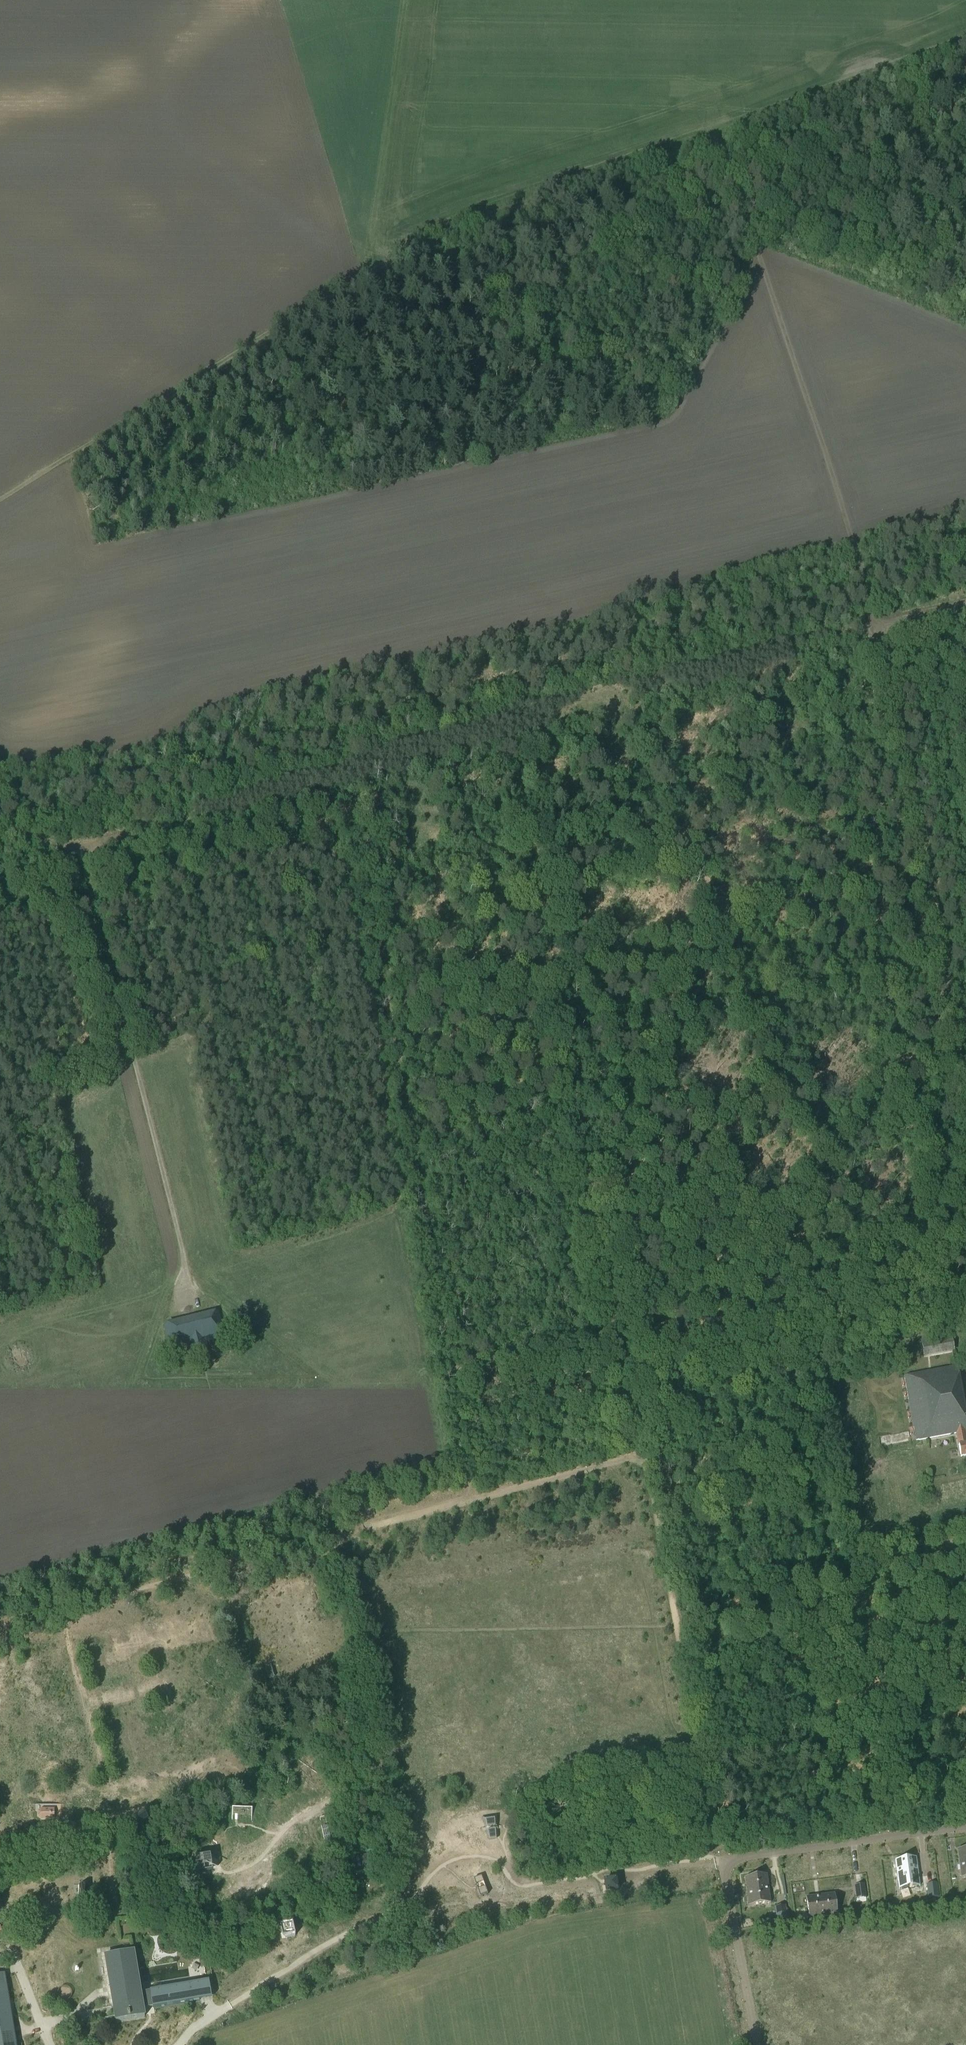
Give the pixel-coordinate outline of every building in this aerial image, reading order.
[(225,1336),(218,1311),(163,1324),(170,1350),(189,1345),(191,1355),(209,1351),(207,1341),(225,1336)] [(965,1431),(965,1418),(956,1366),(904,1376),(916,1440),(956,1433),(965,1431)] [(965,1431),(956,1433),(961,1457),(965,1456),(965,1437),(965,1431)] [(245,1826),(253,1817),(239,1803),(231,1812),(245,1826)] [(38,1805),(39,1819),(57,1818),(56,1804),(38,1805)] [(143,1816),(135,1821),(140,1828),(148,1823),(143,1816)] [(497,1819),(483,1821),(488,1840),(497,1839),(497,1819)] [(326,1844),(341,1841),(338,1826),(323,1829),(326,1844)] [(965,1877),(965,1848),(958,1849),(962,1877),(965,1877)] [(373,1854),(372,1854),(352,1858),(355,1873),(376,1869),(373,1854)] [(192,1855),(192,1873),(211,1873),(211,1855),(192,1855)] [(895,1860),(899,1889),(909,1887),(909,1888),(912,1887),(920,1886),(916,1857),(895,1860)] [(749,1906),(771,1903),(767,1875),(745,1877),(749,1906)] [(482,1878),(474,1880),(480,1899),(488,1896),(482,1878)] [(617,1890),(615,1880),(605,1882),(607,1892),(617,1890)] [(864,1884),(856,1885),(857,1893),(865,1892),(864,1884)] [(80,1898),(89,1898),(89,1885),(80,1885),(80,1898)] [(938,1889),(928,1890),(930,1904),(940,1903),(938,1889)] [(837,1914),(835,1894),(806,1897),(809,1918),(837,1914)] [(777,1906),(779,1921),(788,1920),(785,1905),(777,1906)] [(295,1927),(279,1929),(281,1939),(297,1937),(295,1927)] [(204,1983),(197,1984),(197,1983),(150,1991),(141,1992),(134,1951),(133,1951),(129,1952),(105,1956),(113,2006),(115,2016),(116,2021),(143,2017),(145,2016),(145,2015),(144,2009),(154,2007),(200,2000),(206,1999),(204,1983)] [(16,2039),(15,2030),(14,2027),(12,2018),(9,1999),(5,1973),(0,1974),(0,2044),(17,2044),(16,2039)]
